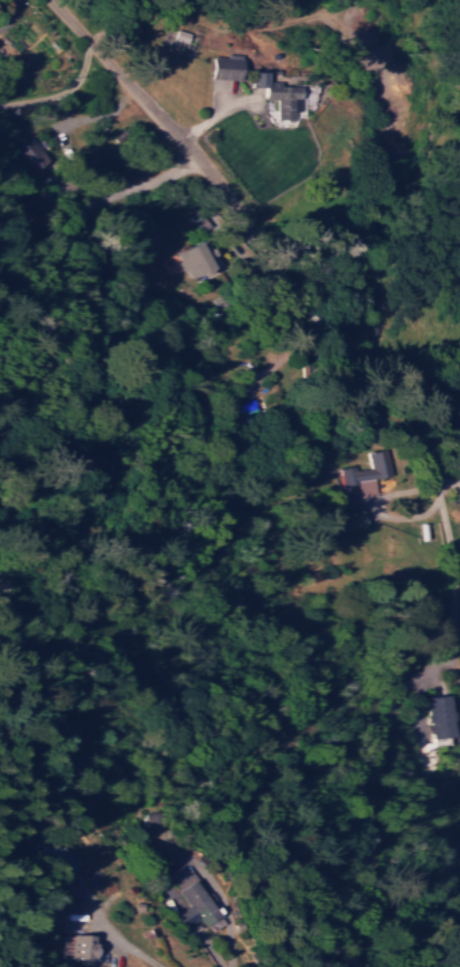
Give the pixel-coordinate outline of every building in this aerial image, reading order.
[(185,46),(185,30),(165,30),(165,46),(185,46)] [(209,56),(208,77),(237,79),(238,54),(224,53),(224,57),(209,56)] [(273,119),(291,118),(291,111),(297,111),(297,85),(277,85),(277,81),(264,81),(264,71),(247,71),(247,86),(260,86),(261,99),(273,99),(273,119)] [(215,270),(204,242),(189,247),(200,276),(215,270)] [(371,469),(345,472),(347,487),(359,486),(360,496),(376,495),(374,477),(385,476),(382,450),(369,451),(371,469)] [(455,733),(447,692),(426,696),(435,737),(455,733)] [(203,925),(219,913),(194,878),(165,898),(186,928),(199,919),(203,925)] [(93,933),(67,933),(66,959),(92,960),(93,933)]
